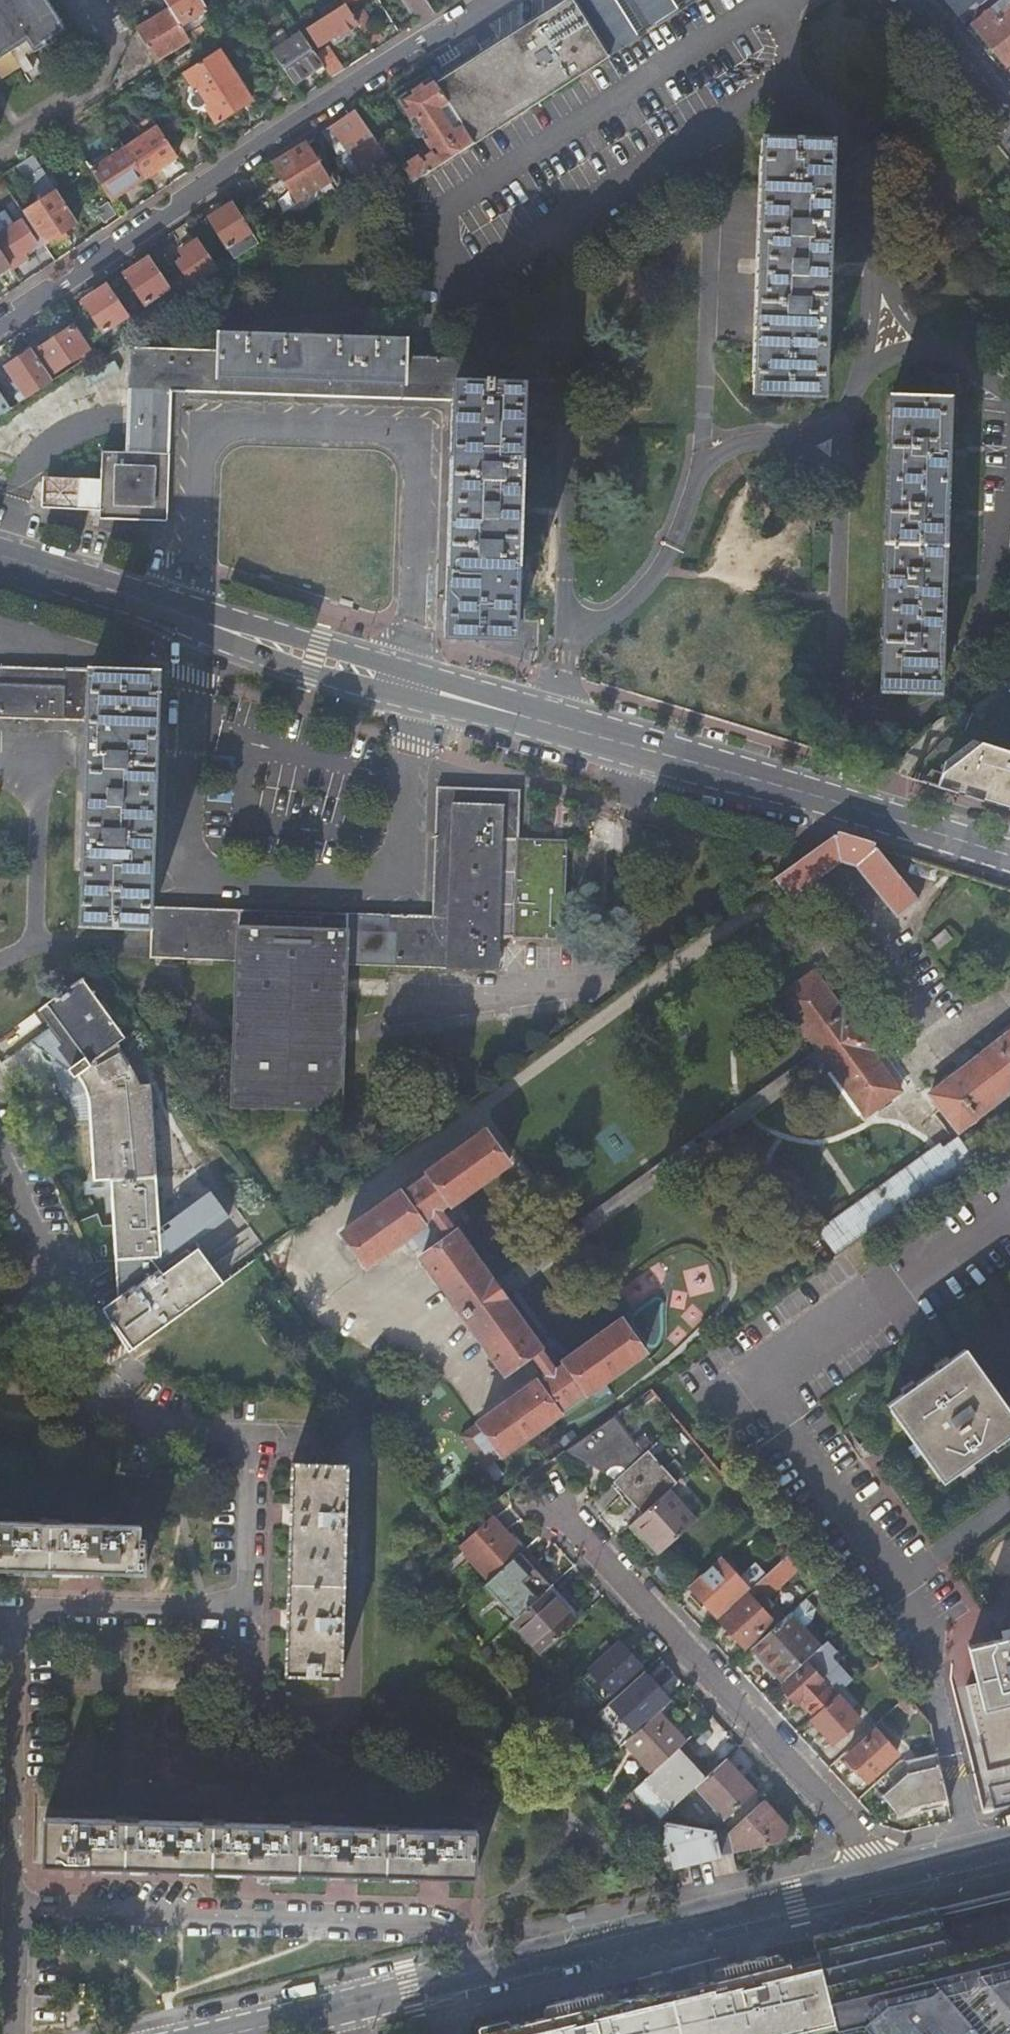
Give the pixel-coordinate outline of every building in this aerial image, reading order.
[(2,59),(27,43),(34,54),(67,33),(45,0),(0,0),(0,60),(2,59)] [(206,10),(200,0),(164,0),(170,10),(180,26),(206,10)] [(435,12),(427,0),(407,0),(421,21),(435,12)] [(475,145),(698,0),(566,0),(435,84),(475,145)] [(549,0),(527,0),(490,24),(499,39),(552,5),(549,0)] [(957,17),(975,2),(978,5),(985,0),(944,0),(957,17)] [(1009,63),(1009,1),(1009,0),(1000,0),(972,24),(989,45),(1006,66),(1009,63)] [(341,36),(358,25),(351,14),(345,5),(308,28),(319,46),(332,38),(337,45),(340,43),(344,40),(341,36)] [(358,25),(370,44),(381,36),(361,7),(351,14),(358,25)] [(152,20),(135,31),(154,62),(189,40),(180,26),(170,10),(152,20)] [(310,74),(323,64),(317,54),(302,33),(272,53),(294,84),(310,74)] [(333,78),(344,71),(327,47),(317,54),(323,64),(333,78)] [(250,101),(219,52),(186,73),(196,90),(191,93),(188,100),(190,104),(193,108),(201,110),(206,106),(216,123),(250,101)] [(11,73),(2,59),(0,60),(0,80),(11,73)] [(378,142),(389,158),(409,186),(475,145),(435,84),(430,76),(414,86),(398,96),(436,154),(417,167),(393,132),(378,142)] [(339,158),(355,180),(389,158),(378,142),(356,111),(330,127),(348,152),(339,158)] [(160,168),(178,156),(159,127),(125,149),(144,179),(160,168)] [(327,130),(321,133),(339,158),(348,152),(330,127),(327,130)] [(276,163),(274,164),(299,201),(317,190),(331,180),(306,143),(302,146),(276,163)] [(830,145),(763,143),(755,395),(824,397),(830,145)] [(128,190),(144,179),(125,149),(91,172),(111,202),(128,190)] [(48,178),(33,154),(22,161),(37,185),(48,178)] [(285,210),(292,222),(324,201),(317,190),(299,201),(285,210)] [(60,235),(78,224),(57,192),(24,214),(44,246),(60,235)] [(209,220),(235,260),(259,244),(234,204),(222,212),(209,220)] [(11,270),(31,257),(28,252),(32,249),(37,246),(15,213),(4,220),(0,222),(0,252),(9,267),(11,270)] [(178,263),(195,287),(220,270),(199,241),(190,247),(181,252),(185,259),(178,263)] [(9,267),(0,252),(0,273),(9,267)] [(171,287),(151,259),(139,267),(126,276),(145,304),(171,287)] [(129,316),(110,287),(97,296),(84,304),(105,332),(129,316)] [(32,351),(35,355),(39,353),(53,374),(81,356),(89,350),(74,328),(59,338),(54,341),(43,348),(39,341),(34,344),(29,347),(32,351)] [(51,336),(54,341),(59,338),(55,333),(51,336)] [(444,635),(475,636),(515,637),(516,608),(524,385),(494,384),(494,378),(486,378),(485,384),(478,383),(479,360),(447,359),(406,358),(406,342),(221,335),(220,351),(132,348),(127,454),(117,454),(116,474),(115,499),(115,508),(156,509),(161,378),(454,389),(453,403),(444,635)] [(81,356),(85,360),(95,354),(91,349),(89,350),(81,356)] [(8,368),(29,398),(53,381),(35,355),(32,351),(20,360),(8,368)] [(933,401),(894,400),(885,692),(941,694),(950,407),(959,407),(960,376),(935,376),(933,401)] [(173,394),(453,403),(454,389),(161,378),(156,509),(115,508),(115,499),(102,498),(101,520),(168,523),(173,394)] [(12,409),(0,392),(0,417),(12,409)] [(103,473),(116,474),(117,454),(104,453),(103,473)] [(115,499),(116,474),(103,473),(45,470),(44,495),(102,498),(115,499)] [(66,686),(88,687),(88,673),(89,671),(0,669),(0,684),(66,686)] [(89,671),(88,673),(88,687),(87,721),(79,922),(151,925),(151,909),(160,674),(89,671)] [(66,720),(66,686),(0,684),(0,718),(66,720)] [(66,720),(87,721),(88,687),(66,686),(66,720)] [(937,789),(1009,812),(1009,755),(972,743),(944,764),(937,789)] [(433,921),(449,921),(451,872),(452,843),(454,805),(504,806),(506,807),(505,834),(505,841),(519,841),(520,837),(520,822),(522,794),(521,792),(439,789),(436,855),(435,883),(433,921)] [(185,927),(184,958),(236,960),(234,1000),(234,1029),(231,1083),(230,1105),(273,1106),(324,1108),(341,1109),(342,1096),(343,1056),(345,1003),(347,966),(360,966),(395,968),(461,971),(499,973),(500,943),(500,940),(505,940),(558,941),(565,941),(565,937),(515,936),(519,841),(505,841),(505,834),(506,807),(504,806),(454,805),(452,843),(451,872),(449,921),(448,930),(448,937),(439,936),(366,933),(329,932),(185,927)] [(788,868),(775,878),(790,898),(841,861),(848,840),(840,837),(834,835),(788,868)] [(860,844),(848,840),(841,861),(853,865),(860,844)] [(860,844),(853,865),(862,875),(896,916),(915,902),(916,903),(918,901),(874,848),(866,845),(860,844)] [(349,917),(151,909),(151,925),(185,927),(329,932),(366,933),(439,936),(448,937),(448,930),(449,921),(433,921),(387,919),(349,917)] [(185,927),(151,925),(150,944),(149,956),(159,956),(184,958),(185,927)] [(779,997),(817,1051),(826,1064),(833,1074),(864,1117),(899,1092),(871,1052),(879,1046),(850,1006),(842,1012),(814,972),(779,997)] [(123,1035),(81,977),(37,1008),(50,1026),(29,1040),(39,1048),(39,1050),(40,1053),(41,1055),(42,1057),(44,1059),(45,1060),(48,1061),(50,1062),(52,1062),(55,1062),(57,1062),(64,1071),(70,1067),(75,1073),(84,1089),(88,1103),(88,1118),(92,1180),(109,1179),(114,1259),(121,1259),(134,1285),(228,1216),(209,1190),(158,1227),(155,1178),(149,1083),(140,1083),(125,1057),(138,1049),(132,1029),(123,1035)] [(1009,1092),(1009,1033),(929,1096),(958,1133),(1009,1092)] [(826,1064),(817,1051),(792,1071),(801,1081),(826,1064)] [(801,1081),(792,1071),(763,1092),(771,1101),(801,1081)] [(84,1089),(75,1073),(62,1083),(73,1093),(75,1093),(76,1119),(88,1118),(88,1103),(84,1089)] [(771,1101),(763,1092),(672,1159),(679,1167),(771,1101)] [(502,1296),(494,1284),(456,1232),(455,1233),(440,1211),(449,1204),(450,1206),(508,1165),(484,1132),(427,1173),(428,1176),(400,1195),(399,1193),(342,1235),(366,1267),(423,1226),(422,1224),(430,1217),(446,1239),(419,1259),(503,1374),(530,1355),(545,1377),(536,1384),(535,1382),(478,1423),(453,1440),(477,1474),(502,1456),(559,1415),(558,1413),(586,1393),(587,1394),(644,1353),(621,1321),(563,1362),(565,1363),(555,1371),(539,1349),(540,1348),(502,1296)] [(824,1231),(841,1255),(985,1152),(975,1139),(967,1145),(963,1140),(948,1151),(944,1146),(824,1231)] [(645,1178),(652,1187),(679,1167),(672,1159),(645,1178)] [(600,1209),(573,1229),(581,1239),(608,1219),(600,1209)] [(573,1229),(494,1284),(502,1296),(506,1293),(581,1239),(573,1229)] [(886,1404),(941,1481),(1009,1433),(1009,1404),(1006,1407),(965,1349),(886,1404)] [(629,1469),(646,1453),(638,1442),(634,1446),(614,1417),(567,1450),(600,1471),(615,1481),(629,1469)] [(637,1517),(675,1483),(647,1452),(646,1453),(629,1469),(615,1481),(614,1482),(624,1493),(619,1497),(628,1507),(637,1517)] [(285,1675),(340,1677),(347,1466),(292,1464),(290,1513),(286,1627),(285,1675)] [(696,1521),(669,1491),(632,1525),(639,1533),(658,1554),(696,1521)] [(461,1548),(491,1582),(521,1554),(522,1553),(492,1520),(476,1535),(461,1548)] [(0,1522),(0,1568),(76,1570),(145,1572),(146,1540),(139,1540),(140,1527),(0,1522)] [(486,1586),(516,1619),(547,1590),(551,1587),(533,1568),(521,1554),(491,1582),(486,1586)] [(758,1602),(797,1566),(788,1555),(761,1579),(746,1594),(748,1596),(721,1621),(733,1634),(745,1648),(752,1641),(773,1623),(757,1606),(756,1604),(758,1602)] [(704,1602),(717,1616),(747,1589),(721,1560),(691,1587),(704,1602)] [(516,1619),(512,1624),(540,1655),(576,1622),(559,1604),(547,1590),(516,1619)] [(803,1662),(819,1648),(789,1614),(752,1649),(760,1657),(782,1682),(803,1662)] [(1009,1702),(1009,1634),(996,1637),(969,1643),(977,1680),(967,1682),(974,1711),(1009,1702)] [(825,1642),(819,1648),(803,1662),(807,1666),(782,1689),(795,1703),(799,1699),(803,1696),(810,1703),(806,1706),(814,1716),(835,1697),(837,1695),(851,1682),(843,1672),(834,1673),(830,1669),(831,1655),(835,1652),(825,1642)] [(629,1655),(619,1645),(581,1680),(602,1703),(641,1667),(629,1655)] [(807,1666),(803,1662),(782,1682),(779,1685),(782,1689),(807,1666)] [(859,1720),(837,1695),(835,1697),(814,1716),(810,1719),(826,1736),(833,1744),(859,1720)] [(803,1703),(806,1706),(810,1703),(803,1696),(799,1699),(803,1703)] [(974,1711),(987,1769),(1009,1764),(1009,1702),(974,1711)] [(658,1713),(625,1743),(652,1772),(676,1750),(685,1742),(669,1725),(658,1713)] [(897,1754),(875,1731),(845,1758),(851,1765),(866,1781),(897,1754)] [(652,1772),(631,1791),(659,1821),(696,1786),(703,1780),(687,1763),(676,1750),(652,1772)] [(942,1779),(936,1754),(905,1762),(908,1773),(901,1780),(881,1797),(894,1812),(908,1809),(947,1800),(942,1779)] [(742,1777),(725,1759),(703,1780),(696,1786),(725,1818),(727,1816),(755,1791),(742,1777)] [(901,1763),(893,1770),(901,1780),(908,1773),(905,1762),(901,1763)] [(928,1811),(948,1806),(947,1800),(908,1809),(909,1815),(928,1811)] [(732,1853),(733,1854),(758,1848),(777,1843),(785,1838),(786,1828),(762,1801),(727,1834),(732,1853)] [(475,1831),(45,1818),(44,1837),(43,1863),(61,1864),(84,1865),(152,1867),(257,1871),(348,1874),(431,1876),(473,1878),(475,1831)] [(657,1823),(644,1834),(664,1832),(673,1869),(696,1863),(721,1856),(714,1832),(657,1823)] [(714,1832),(721,1856),(722,1856),(732,1853),(727,1834),(725,1833),(714,1832)] [(932,1921),(929,1909),(785,1945),(759,1951),(761,1958),(723,1967),(721,1960),(623,1984),(592,1991),(593,1995),(555,2005),(558,2016),(482,2033),(769,2033),(831,2020),(833,2031),(858,2025),(866,2033),(1009,2033),(1009,1902),(932,1921)]
